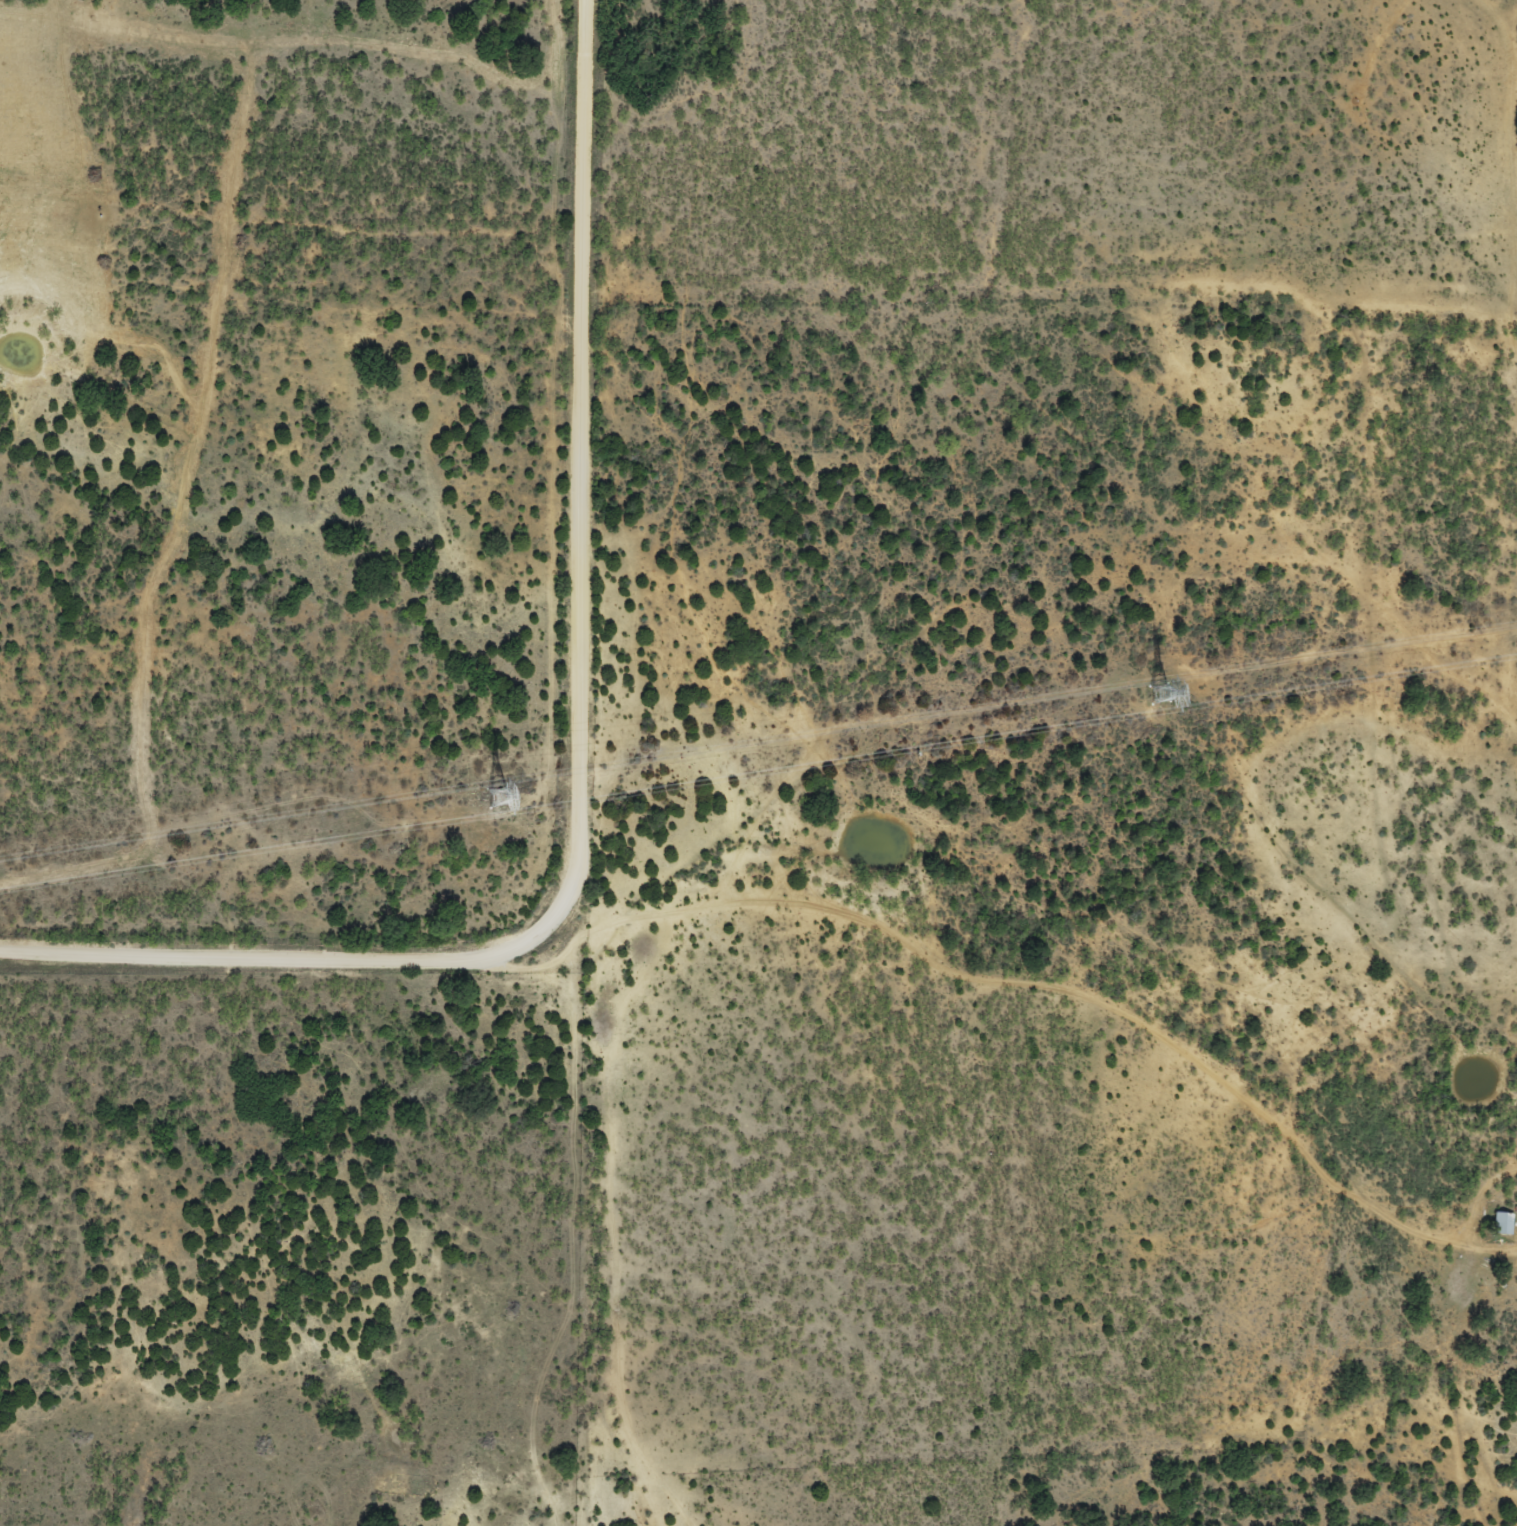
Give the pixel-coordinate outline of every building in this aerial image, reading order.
[(1512,1214),(1493,1212),(1492,1234),(1510,1236),(1512,1214)]
